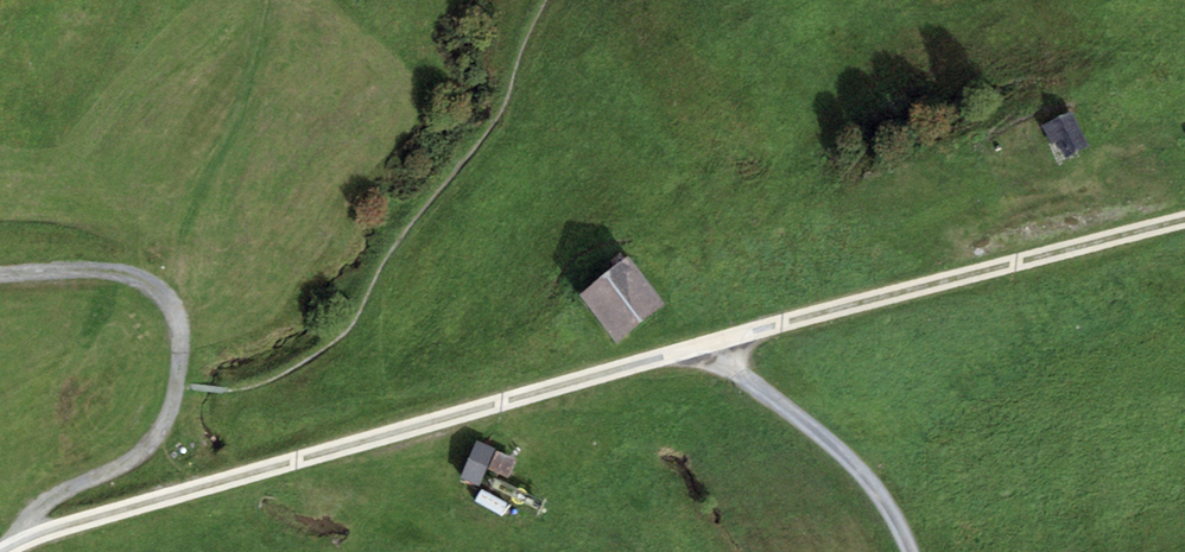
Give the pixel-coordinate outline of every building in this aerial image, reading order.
[(1074,124),(1050,134),(1062,164),(1086,154),(1074,124)] [(657,314),(621,270),(581,302),(617,346),(657,314)] [(488,473),(515,481),(521,460),(475,447),(460,500),(479,505),(488,473)]
